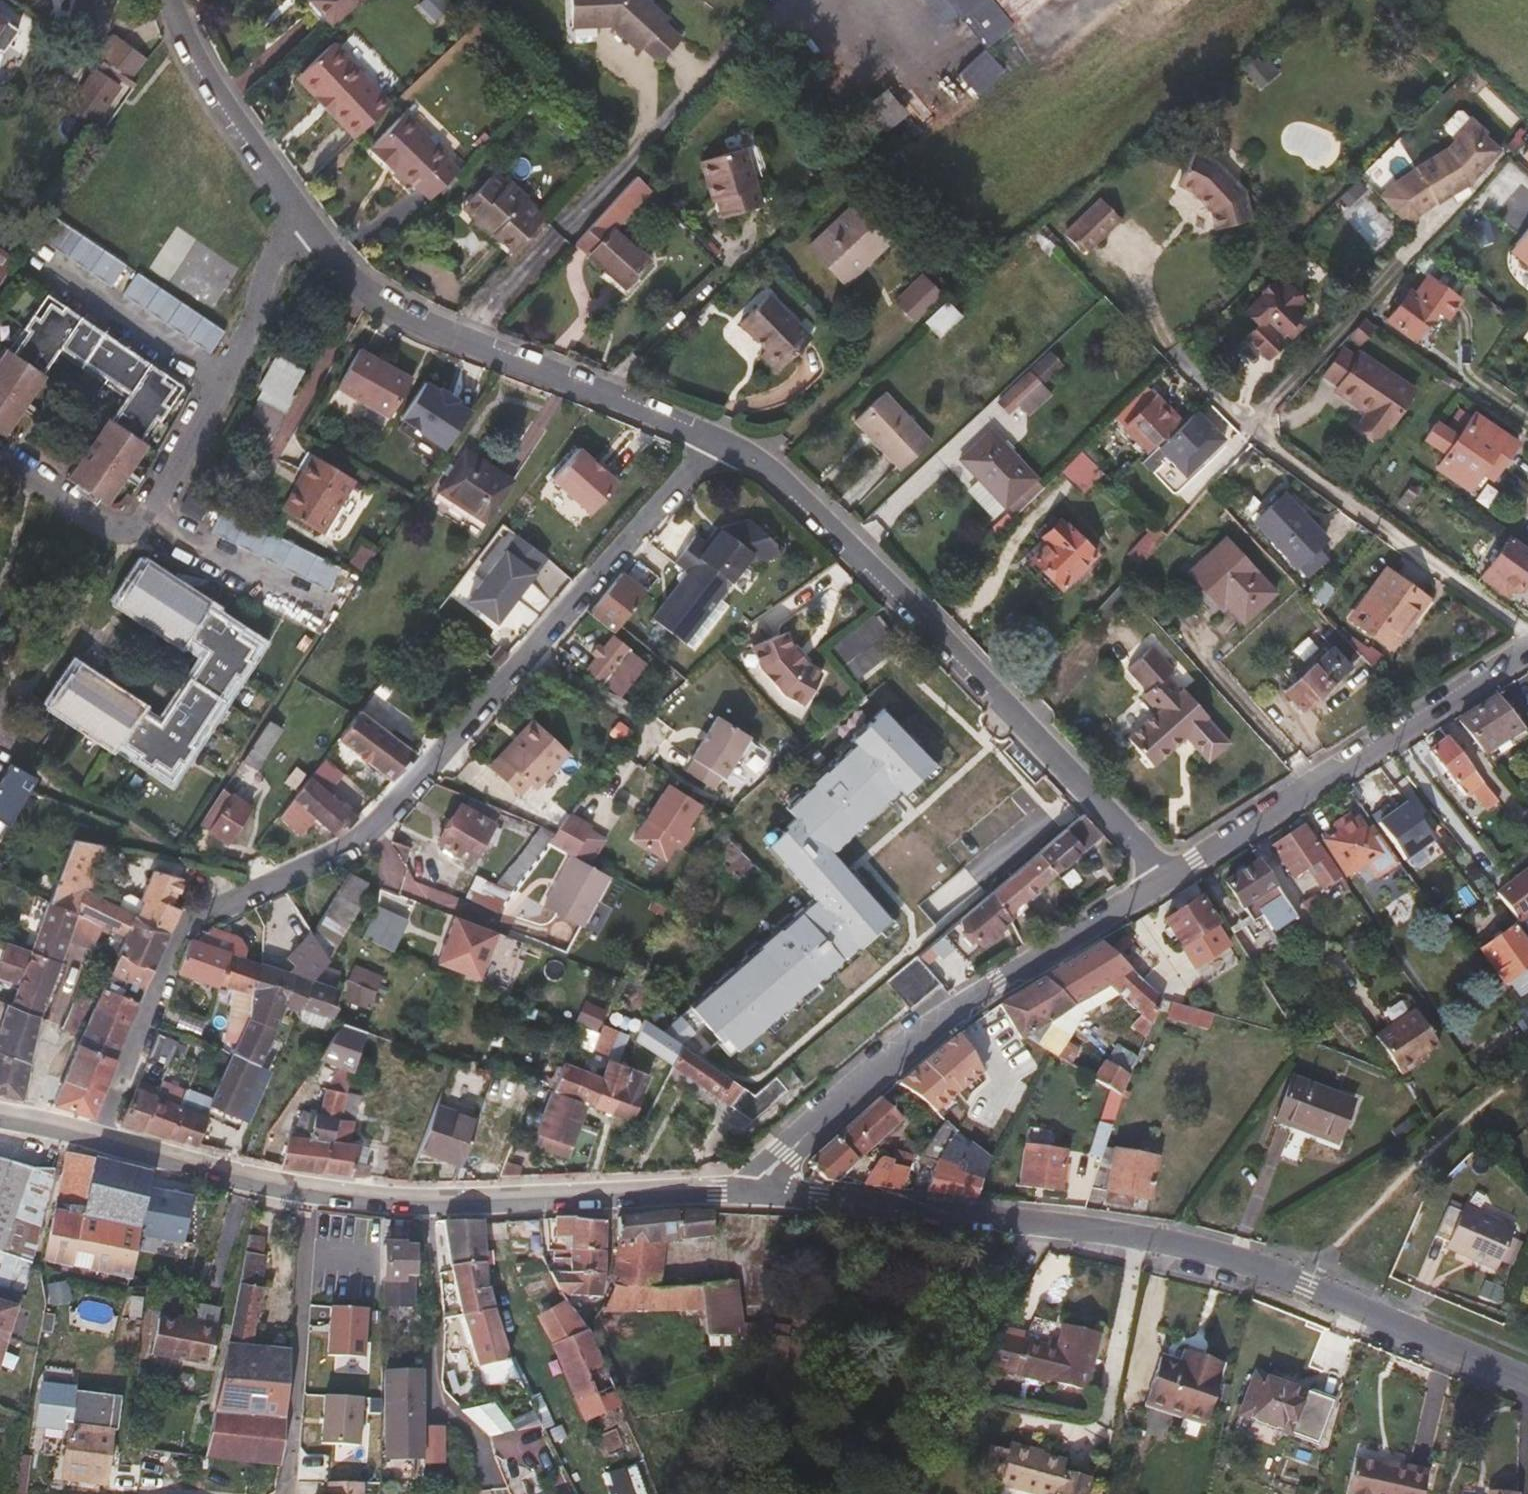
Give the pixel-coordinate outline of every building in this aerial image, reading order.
[(66,25),(101,35),(112,0),(75,0),(66,25)] [(309,7),(315,13),(327,26),(333,33),(370,0),(317,0),(309,7)] [(575,25),(615,24),(642,52),(671,20),(649,0),(574,0),(575,25)] [(327,26),(315,13),(309,18),(321,32),(327,26)] [(0,22),(0,56),(15,32),(0,22)] [(87,54),(101,63),(135,87),(150,64),(117,40),(110,51),(97,42),(87,54)] [(981,46),(957,71),(979,92),(1003,67),(981,46)] [(388,110),(332,49),(295,84),(313,104),(323,104),(335,117),(329,122),(352,146),(388,110)] [(135,87),(101,63),(68,108),(103,133),(135,87)] [(924,102),(902,75),(854,113),(876,141),(924,102)] [(335,117),(323,104),(313,104),(329,122),(335,117)] [(447,161),(403,119),(371,153),(372,157),(369,159),(385,174),(388,170),(394,176),(414,195),(416,193),(428,204),(456,176),(444,164),(447,161)] [(1484,134),(1468,119),(1450,139),(1453,142),(1446,150),(1414,169),(1435,205),(1467,185),(1498,152),(1482,138),(1484,134)] [(765,205),(748,147),(698,162),(707,193),(713,191),(721,218),(765,205)] [(1519,158),(1527,166),(1527,148),(1519,158)] [(1214,166),(1190,157),(1177,191),(1191,196),(1213,217),(1218,233),(1251,222),(1239,192),(1214,166)] [(1435,205),(1414,169),(1392,186),(1419,216),(1435,205)] [(394,176),(388,170),(385,174),(391,179),(394,176)] [(515,250),(545,217),(495,172),(465,205),(504,240),(515,250)] [(650,190),(638,176),(599,219),(613,231),(650,190)] [(1419,216),(1392,186),(1377,199),(1404,228),(1419,216)] [(1359,190),(1342,213),(1367,231),(1384,207),(1359,190)] [(1111,214),(1096,199),(1065,230),(1075,240),(1079,245),(1111,214)] [(891,243),(853,202),(804,248),(843,288),(891,243)] [(461,209),(500,244),(504,240),(465,205),(461,209)] [(45,245),(58,224),(47,216),(33,237),(45,245)] [(613,231),(599,219),(575,245),(624,289),(649,263),(613,231)] [(68,231),(58,224),(45,245),(54,251),(68,231)] [(1508,253),(1527,269),(1527,227),(1508,253)] [(1075,240),(1065,230),(1061,233),(1072,243),(1075,240)] [(68,231),(54,251),(65,259),(79,238),(68,231)] [(23,242),(15,237),(6,251),(14,256),(23,242)] [(75,266),(89,245),(79,238),(65,259),(75,266)] [(100,252),(89,245),(75,266),(86,273),(100,252)] [(96,280),(110,259),(100,252),(86,273),(96,280)] [(0,255),(0,285),(14,265),(0,255)] [(110,259),(96,280),(108,288),(122,267),(110,259)] [(1286,277),(1279,270),(1273,277),(1269,273),(1255,288),(1259,292),(1243,309),(1246,312),(1245,314),(1254,324),(1260,318),(1277,335),(1283,328),(1288,332),(1301,318),(1293,310),(1302,300),(1283,281),(1286,277)] [(122,297),(132,304),(146,283),(135,276),(122,297)] [(944,300),(925,281),(898,308),(917,327),(944,300)] [(146,283),(132,304),(143,311),(157,291),(146,283)] [(1437,312),(1407,289),(1394,306),(1398,310),(1388,323),(1414,342),(1437,312)] [(169,298),(157,291),(143,311),(155,319),(169,298)] [(44,298),(21,331),(54,353),(77,320),(44,298)] [(179,305),(169,298),(155,319),(164,325),(179,305)] [(812,340),(771,298),(744,326),(767,350),(762,355),(779,372),(812,340)] [(179,305),(164,325),(175,333),(190,312),(179,305)] [(960,316),(949,305),(927,327),(937,338),(960,316)] [(186,340),(200,319),(190,312),(175,333),(186,340)] [(211,326),(200,319),(186,340),(197,347),(211,326)] [(77,320),(54,353),(78,369),(101,336),(77,320)] [(1369,328),(1360,320),(1345,336),(1354,345),(1369,328)] [(222,334),(211,326),(197,347),(209,355),(222,334)] [(39,376),(54,353),(21,331),(5,353),(39,376)] [(123,351),(101,336),(78,369),(100,384),(123,351)] [(145,365),(123,351),(100,384),(123,399),(145,365)] [(1047,351),(1031,364),(1040,375),(1056,362),(1047,351)] [(39,376),(5,353),(4,352),(0,357),(0,438),(1,439),(10,427),(7,424),(32,387),(35,388),(42,378),(39,376)] [(407,384),(355,355),(333,395),(385,424),(407,384)] [(302,372),(273,358),(253,405),(257,406),(251,418),(275,432),(293,399),(290,397),(302,372)] [(1408,393),(1356,358),(1332,393),(1352,406),(1355,402),(1367,411),(1356,426),(1374,438),(1383,426),(1385,428),(1408,393)] [(179,388),(145,365),(123,399),(157,422),(179,388)] [(1040,385),(1028,371),(994,402),(1006,415),(1040,385)] [(475,410),(424,381),(402,421),(454,450),(475,410)] [(929,441),(883,392),(852,422),(897,471),(929,441)] [(142,444),(157,422),(123,399),(107,421),(142,444)] [(1174,424),(1150,400),(1120,430),(1144,454),(1174,424)] [(600,413),(588,408),(583,420),(595,426),(600,413)] [(1212,429),(1197,414),(1159,451),(1157,448),(1143,462),(1152,471),(1166,459),(1173,467),(1212,429)] [(1512,443),(1471,415),(1456,437),(1435,422),(1422,440),(1443,455),(1436,465),(1468,489),(1479,474),(1487,480),(1512,443)] [(142,444),(107,421),(106,420),(99,431),(101,432),(75,469),(72,468),(64,481),(103,507),(112,494),(110,493),(134,456),(137,458),(144,446),(142,444)] [(1222,441),(1212,429),(1173,467),(1184,478),(1222,441)] [(1041,488),(989,431),(959,461),(1004,507),(1015,495),(1024,504),(1041,488)] [(621,482),(582,441),(529,492),(569,532),(621,482)] [(513,482),(462,450),(434,494),(484,526),(513,482)] [(1102,473),(1082,452),(1058,475),(1079,496),(1102,473)] [(351,485),(308,463),(293,491),(293,495),(280,518),(322,540),(351,485)] [(1326,539),(1282,491),(1249,522),(1305,580),(1325,561),(1315,550),(1326,539)] [(484,526),(434,494),(426,505),(476,537),(484,526)] [(220,537),(231,517),(219,511),(208,531),(220,537)] [(231,517),(220,537),(231,543),(242,522),(231,517)] [(1092,554),(1056,518),(1037,538),(1041,542),(1027,556),(1059,588),(1092,554)] [(242,522),(231,543),(242,549),(253,528),(242,522)] [(541,555),(500,524),(450,590),(491,621),(541,555)] [(771,546),(747,524),(717,532),(705,551),(691,542),(645,613),(691,642),(741,566),(774,556),(771,546)] [(1163,536),(1153,525),(1126,555),(1136,566),(1163,536)] [(253,528),(242,549),(254,554),(264,533),(253,528)] [(264,533),(254,554),(265,560),(275,539),(264,533)] [(275,539),(265,560),(276,566),(287,545),(275,539)] [(1272,593),(1222,540),(1206,555),(1187,573),(1217,605),(1221,601),(1241,623),(1272,593)] [(1508,540),(1481,578),(1507,596),(1510,589),(1515,592),(1527,571),(1527,554),(1508,540)] [(287,545),(276,566),(288,572),(299,551),(287,545)] [(1206,555),(1199,548),(1173,572),(1219,621),(1223,618),(1234,630),(1241,623),(1221,601),(1217,605),(1187,573),(1206,555)] [(288,572),(299,577),(310,556),(299,551),(288,572)] [(310,556),(299,577),(312,584),(323,563),(310,556)] [(323,563),(312,584),(324,590),(334,569),(323,563)] [(179,642),(201,607),(203,605),(192,597),(190,600),(152,575),(154,573),(143,566),(117,606),(127,613),(129,611),(167,635),(166,637),(177,645),(179,642)] [(1419,596),(1384,571),(1365,596),(1378,606),(1362,629),(1388,649),(1407,622),(1402,618),(1419,596)] [(644,594),(620,575),(586,614),(611,633),(616,628),(644,594)] [(1378,606),(1365,596),(1348,618),(1362,629),(1378,606)] [(1424,600),(1419,596),(1402,618),(1407,622),(1424,600)] [(201,607),(179,642),(202,656),(224,622),(201,607)] [(894,646),(870,616),(826,650),(851,681),(894,646)] [(258,644),(224,622),(202,656),(236,678),(258,644)] [(641,664),(609,637),(583,670),(616,696),(641,664)] [(790,652),(784,637),(751,650),(759,670),(783,697),(802,707),(821,676),(806,669),(807,667),(792,651),(790,652)] [(1358,656),(1341,638),(1309,668),(1307,665),(1280,690),(1299,712),(1326,688),(1326,685),(1358,656)] [(1170,672),(1149,649),(1127,670),(1145,689),(1139,694),(1154,711),(1125,738),(1151,766),(1184,736),(1208,761),(1228,742),(1205,717),(1207,715),(1184,689),(1181,691),(1167,675),(1170,672)] [(202,656),(186,680),(220,702),(236,678),(202,656)] [(110,748),(112,745),(134,711),(136,708),(125,701),(122,704),(84,679),(86,676),(75,669),(49,709),(59,715),(61,712),(99,737),(97,740),(110,748)] [(396,691),(382,679),(358,712),(380,729),(403,699),(395,693),(396,691)] [(205,725),(220,702),(186,680),(172,703),(205,725)] [(1521,732),(1495,699),(1457,722),(1483,756),(1521,732)] [(156,726),(190,748),(205,725),(172,703),(156,726)] [(940,764),(884,707),(854,736),(859,741),(789,808),(799,818),(772,845),(818,897),(693,1007),(737,1050),(893,917),(836,851),(904,788),(910,792),(940,764)] [(134,760),(156,726),(134,711),(112,745),(134,760)] [(380,729),(358,712),(355,716),(336,741),(389,781),(413,754),(380,729)] [(689,766),(714,784),(718,777),(720,779),(746,737),(715,718),(689,759),(692,761),(689,766)] [(281,730),(268,722),(240,763),(254,772),(281,730)] [(567,755),(532,722),(516,739),(519,743),(492,773),(517,797),(527,785),(533,791),(567,755)] [(168,782),(190,748),(156,726),(134,760),(168,782)] [(1497,805),(1445,741),(1428,754),(1465,801),(1470,797),(1485,815),(1497,805)] [(5,766),(0,775),(0,800),(16,809),(24,793),(31,780),(5,766)] [(710,789),(714,784),(689,766),(684,773),(710,789)] [(1380,767),(1348,784),(1365,816),(1397,798),(1380,767)] [(320,774),(315,769),(307,779),(320,791),(326,784),(318,778),(320,774)] [(320,791),(307,779),(291,800),(338,838),(355,820),(320,791)] [(697,806),(666,785),(631,839),(662,861),(671,846),(676,850),(688,831),(683,827),(697,806)] [(230,796),(221,790),(198,826),(205,831),(230,796)] [(249,809),(230,796),(205,831),(226,844),(249,809)] [(511,816),(466,798),(462,805),(458,804),(433,842),(467,862),(493,821),(507,826),(511,816)] [(1434,840),(1409,803),(1380,823),(1406,860),(1434,840)] [(1080,816),(1034,854),(1053,876),(1099,836),(1080,816)] [(1366,844),(1352,824),(1322,843),(1344,879),(1371,862),(1380,876),(1397,865),(1377,837),(1366,844)] [(1325,864),(1301,829),(1270,850),(1292,881),(1306,871),(1326,897),(1343,886),(1327,863),(1325,864)] [(718,854),(726,842),(716,832),(708,845),(718,854)] [(101,923),(122,932),(126,934),(132,920),(167,935),(178,910),(170,906),(182,880),(152,871),(136,909),(96,890),(108,857),(111,858),(114,851),(110,850),(71,841),(48,902),(76,913),(101,923)] [(406,850),(390,843),(402,863),(403,864),(406,850)] [(1053,876),(1034,854),(1000,883),(990,891),(1005,916),(1053,876)] [(607,877),(570,856),(541,906),(579,928),(607,877)] [(1293,919),(1256,863),(1223,885),(1247,921),(1240,925),(1253,946),(1293,919)] [(1494,896),(1516,925),(1527,915),(1527,868),(1494,896)] [(345,873),(309,935),(312,939),(326,960),(354,915),(364,884),(345,873)] [(363,936),(397,950),(417,902),(383,888),(363,936)] [(1008,920),(1005,916),(990,891),(929,943),(937,952),(949,942),(963,959),(980,946),(1008,920)] [(312,939),(309,935),(286,900),(278,905),(285,916),(275,922),(296,956),(312,939)] [(58,964),(66,943),(76,913),(48,902),(30,952),(57,963),(58,964)] [(1227,949),(1198,902),(1163,924),(1192,971),(1227,949)] [(90,952),(101,923),(76,913),(66,943),(90,952)] [(150,971),(167,935),(132,920),(126,934),(122,932),(113,954),(116,956),(150,971)] [(501,942),(445,920),(425,968),(480,990),(501,942)] [(1517,926),(1479,953),(1502,986),(1527,967),(1527,941),(1517,926)] [(225,953),(240,958),(243,949),(237,937),(211,928),(193,942),(186,940),(174,974),(179,975),(213,985),(225,953)] [(326,960),(312,939),(296,956),(285,973),(291,975),(307,980),(308,981),(326,960)] [(30,952),(6,944),(0,960),(0,974),(20,981),(18,988),(10,1010),(35,1020),(58,964),(57,963),(30,952)] [(1159,1003),(1100,945),(1025,993),(998,1009),(1019,1043),(1024,1040),(1106,989),(1138,1019),(1129,1028),(1143,1042),(1159,1003)] [(213,985),(247,995),(247,992),(257,964),(240,958),(225,953),(213,985)] [(937,981),(917,953),(886,979),(904,1004),(937,981)] [(150,971),(116,956),(106,978),(104,983),(125,992),(138,997),(140,993),(150,971)] [(247,992),(278,1006),(280,1003),(291,975),(285,973),(259,963),(257,964),(247,992)] [(344,982),(372,993),(378,978),(352,967),(344,982)] [(0,974),(0,982),(18,988),(20,981),(0,974)] [(307,980),(291,975),(280,1003),(289,1007),(297,1010),(307,980)] [(308,981),(307,980),(297,1010),(321,1017),(331,989),(308,981)] [(366,1010),(372,993),(344,982),(342,1002),(366,1010)] [(122,998),(125,992),(104,983),(91,1011),(126,1026),(136,1004),(122,998)] [(246,1019),(230,1052),(255,1063),(278,1006),(247,992),(247,995),(246,1019)] [(81,1003),(72,999),(59,1031),(73,1036),(79,1022),(75,1021),(81,1003)] [(1211,1017),(1170,1006),(1167,1020),(1207,1031),(1211,1017)] [(35,1020),(10,1010),(6,1008),(0,1021),(0,1053),(29,1063),(37,1021),(35,1020)] [(1416,1009),(1376,1035),(1401,1072),(1440,1046),(1416,1009)] [(324,1018),(321,1017),(297,1010),(299,1022),(319,1029),(324,1018)] [(126,1026),(91,1011),(79,1039),(77,1045),(112,1058),(126,1026)] [(653,1055),(668,1067),(680,1047),(641,1020),(633,1041),(653,1055)] [(320,1173),(337,1118),(344,1094),(350,1069),(364,1033),(339,1025),(315,1060),(331,1066),(323,1087),(316,1115),(310,1139),(289,1135),(284,1135),(278,1166),(277,1169),(320,1173)] [(902,1081),(939,1116),(987,1073),(959,1034),(902,1081)] [(1527,1051),(1527,1045),(1523,1038),(1509,1048),(1517,1060),(1527,1051)] [(609,1115),(624,1067),(613,1063),(617,1048),(595,1039),(585,1062),(602,1068),(600,1077),(603,1078),(590,1108),(592,1109),(609,1115)] [(77,1045),(65,1071),(103,1086),(114,1059),(112,1058),(77,1045)] [(680,1047),(668,1067),(669,1067),(726,1106),(728,1107),(748,1120),(797,1081),(784,1067),(750,1095),(680,1047)] [(1103,1064),(1128,1077),(1135,1060),(1114,1047),(1103,1064)] [(208,1102),(203,1116),(214,1120),(217,1112),(232,1118),(255,1063),(230,1052),(208,1102)] [(21,1100),(29,1063),(0,1053),(0,1097),(21,1100)] [(668,1067),(653,1055),(643,1075),(647,1076),(645,1081),(658,1089),(669,1067),(668,1067)] [(570,1099),(582,1070),(561,1063),(550,1092),(570,1099)] [(489,1073),(451,1064),(416,1151),(460,1164),(489,1073)] [(1109,1093),(1119,1099),(1128,1077),(1103,1064),(1091,1082),(1109,1093)] [(624,1067),(609,1115),(619,1119),(629,1123),(645,1081),(647,1076),(643,1075),(624,1067)] [(585,1105),(590,1108),(603,1078),(600,1077),(582,1070),(570,1099),(585,1105)] [(103,1086),(65,1071),(51,1106),(89,1118),(103,1086)] [(1351,1103),(1290,1080),(1274,1124),(1336,1146),(1351,1103)] [(152,1097),(177,1106),(183,1092),(159,1082),(152,1097)] [(139,1130),(152,1097),(134,1089),(131,1088),(116,1125),(139,1130)] [(183,1092),(177,1106),(203,1116),(208,1102),(183,1092)] [(561,1120),(570,1099),(550,1092),(527,1150),(546,1155),(554,1130),(557,1130),(561,1120)] [(1119,1099),(1109,1093),(1087,1157),(1099,1160),(1102,1151),(1119,1099)] [(357,1097),(344,1094),(337,1118),(351,1121),(357,1097)] [(139,1130),(165,1138),(177,1106),(152,1097),(139,1130)] [(585,1105),(570,1099),(561,1120),(576,1126),(585,1105)] [(878,1101),(837,1138),(858,1163),(864,1157),(899,1123),(878,1101)] [(177,1106),(165,1138),(193,1145),(203,1116),(177,1106)] [(316,1115),(301,1112),(289,1135),(310,1139),(316,1115)] [(203,1116),(193,1145),(218,1151),(227,1128),(213,1121),(214,1120),(203,1116)] [(351,1121),(337,1118),(320,1173),(364,1178),(364,1165),(352,1163),(356,1144),(345,1143),(351,1121)] [(564,1161),(576,1126),(561,1120),(557,1130),(554,1130),(546,1155),(564,1161)] [(990,1161),(953,1131),(936,1162),(934,1162),(923,1195),(975,1201),(990,1161)] [(858,1163),(837,1138),(806,1164),(824,1185),(834,1186),(858,1163)] [(1063,1154),(1023,1149),(1017,1188),(1057,1194),(1063,1154)] [(892,1169),(906,1172),(908,1168),(911,1160),(917,1161),(922,1153),(907,1150),(905,1156),(894,1153),(890,1163),(892,1164),(892,1169)] [(460,1164),(416,1151),(410,1164),(458,1168),(460,1164)] [(1155,1161),(1102,1151),(1099,1160),(1088,1191),(1147,1203),(1155,1161)] [(147,1175),(62,1153),(40,1265),(127,1282),(147,1175)] [(892,1164),(890,1163),(884,1161),(881,1161),(876,1163),(863,1189),(898,1193),(906,1172),(892,1169),(892,1164)] [(0,1164),(0,1292),(22,1298),(27,1276),(50,1172),(26,1170),(0,1164)] [(917,1170),(908,1168),(906,1172),(898,1193),(911,1194),(917,1170)] [(189,1200),(145,1192),(137,1236),(180,1243),(189,1200)] [(617,1247),(610,1290),(642,1290),(648,1247),(660,1245),(709,1237),(709,1213),(682,1210),(616,1219),(617,1247)] [(1461,1215),(1447,1210),(1434,1238),(1448,1244),(1445,1250),(1494,1272),(1512,1231),(1463,1210),(1461,1215)] [(563,1240),(570,1237),(573,1236),(603,1239),(603,1224),(570,1220),(553,1219),(552,1241),(563,1240)] [(441,1224),(449,1272),(482,1267),(480,1223),(441,1224)] [(569,1249),(570,1275),(602,1276),(603,1239),(573,1236),(570,1237),(569,1249)] [(261,1241),(246,1238),(242,1256),(259,1259),(261,1241)] [(655,1290),(660,1245),(648,1247),(642,1290),(655,1290)] [(401,1249),(400,1247),(380,1247),(378,1310),(410,1310),(410,1249),(401,1249)] [(242,1256),(224,1346),(248,1348),(263,1260),(259,1259),(242,1256)] [(482,1267),(449,1272),(461,1320),(491,1312),(484,1287),(482,1267)] [(552,1287),(546,1274),(513,1277),(550,1345),(583,1332),(579,1323),(572,1313),(561,1299),(552,1287)] [(601,1288),(602,1276),(570,1275),(563,1275),(546,1274),(552,1287),(561,1299),(598,1300),(599,1298),(601,1288)] [(741,1325),(734,1282),(722,1284),(728,1324),(741,1325)] [(722,1284),(698,1287),(701,1312),(704,1337),(731,1337),(768,1338),(770,1327),(741,1325),(728,1324),(722,1284)] [(701,1312),(698,1287),(655,1290),(642,1290),(610,1290),(603,1309),(599,1310),(598,1314),(701,1312)] [(214,1308),(191,1303),(187,1326),(152,1320),(146,1355),(206,1366),(212,1330),(210,1329),(214,1308)] [(0,1308),(0,1347),(11,1311),(0,1308)] [(491,1312),(461,1320),(477,1368),(506,1362),(491,1312)] [(785,1328),(770,1327),(768,1338),(783,1339),(785,1328)] [(616,1408),(583,1332),(550,1345),(570,1391),(585,1422),(616,1408)] [(1091,1340),(1054,1333),(1052,1343),(1050,1351),(1018,1345),(985,1339),(965,1374),(1043,1390),(1043,1392),(1079,1400),(1091,1340)] [(1052,1343),(1020,1336),(1018,1345),(1050,1351),(1052,1343)] [(783,1339),(768,1338),(760,1396),(759,1402),(775,1404),(783,1339)] [(248,1348),(224,1346),(202,1460),(274,1468),(277,1468),(282,1422),(285,1351),(248,1348)] [(1220,1366),(1181,1353),(1177,1363),(1159,1357),(1142,1408),(1201,1427),(1220,1366)] [(525,1401),(531,1398),(512,1360),(506,1362),(517,1384),(525,1400),(525,1401)] [(517,1384),(506,1362),(477,1368),(485,1390),(517,1384)] [(1330,1402),(1252,1373),(1236,1415),(1313,1444),(1330,1402)] [(421,1458),(420,1374),(373,1374),(374,1459),(421,1458)] [(75,1390),(42,1384),(38,1405),(27,1404),(24,1421),(69,1428),(75,1390)] [(117,1397),(75,1390),(69,1428),(60,1480),(102,1487),(117,1397)] [(536,1396),(531,1398),(525,1401),(531,1413),(542,1408),(536,1396)] [(552,1428),(542,1408),(531,1413),(539,1429),(541,1433),(552,1428)] [(444,1427),(423,1427),(422,1463),(443,1463),(444,1427)] [(563,1444),(550,1451),(571,1493),(588,1493),(563,1444)] [(1035,1464),(1003,1458),(1002,1466),(1033,1471),(1034,1469),(1035,1464)] [(1350,1459),(1344,1493),(1419,1493),(1424,1467),(1406,1464),(1404,1469),(1377,1464),(1350,1459)] [(1406,1464),(1378,1459),(1377,1464),(1404,1469),(1406,1464)] [(983,1466),(979,1493),(997,1493),(1001,1469),(983,1466)] [(1002,1466),(1001,1469),(997,1493),(1080,1493),(1081,1488),(1057,1484),(1058,1472),(1034,1469),(1033,1471),(1002,1466)] [(647,1483),(623,1493),(652,1493),(647,1483)] [(321,1484),(321,1493),(360,1493),(360,1485),(321,1484)]
